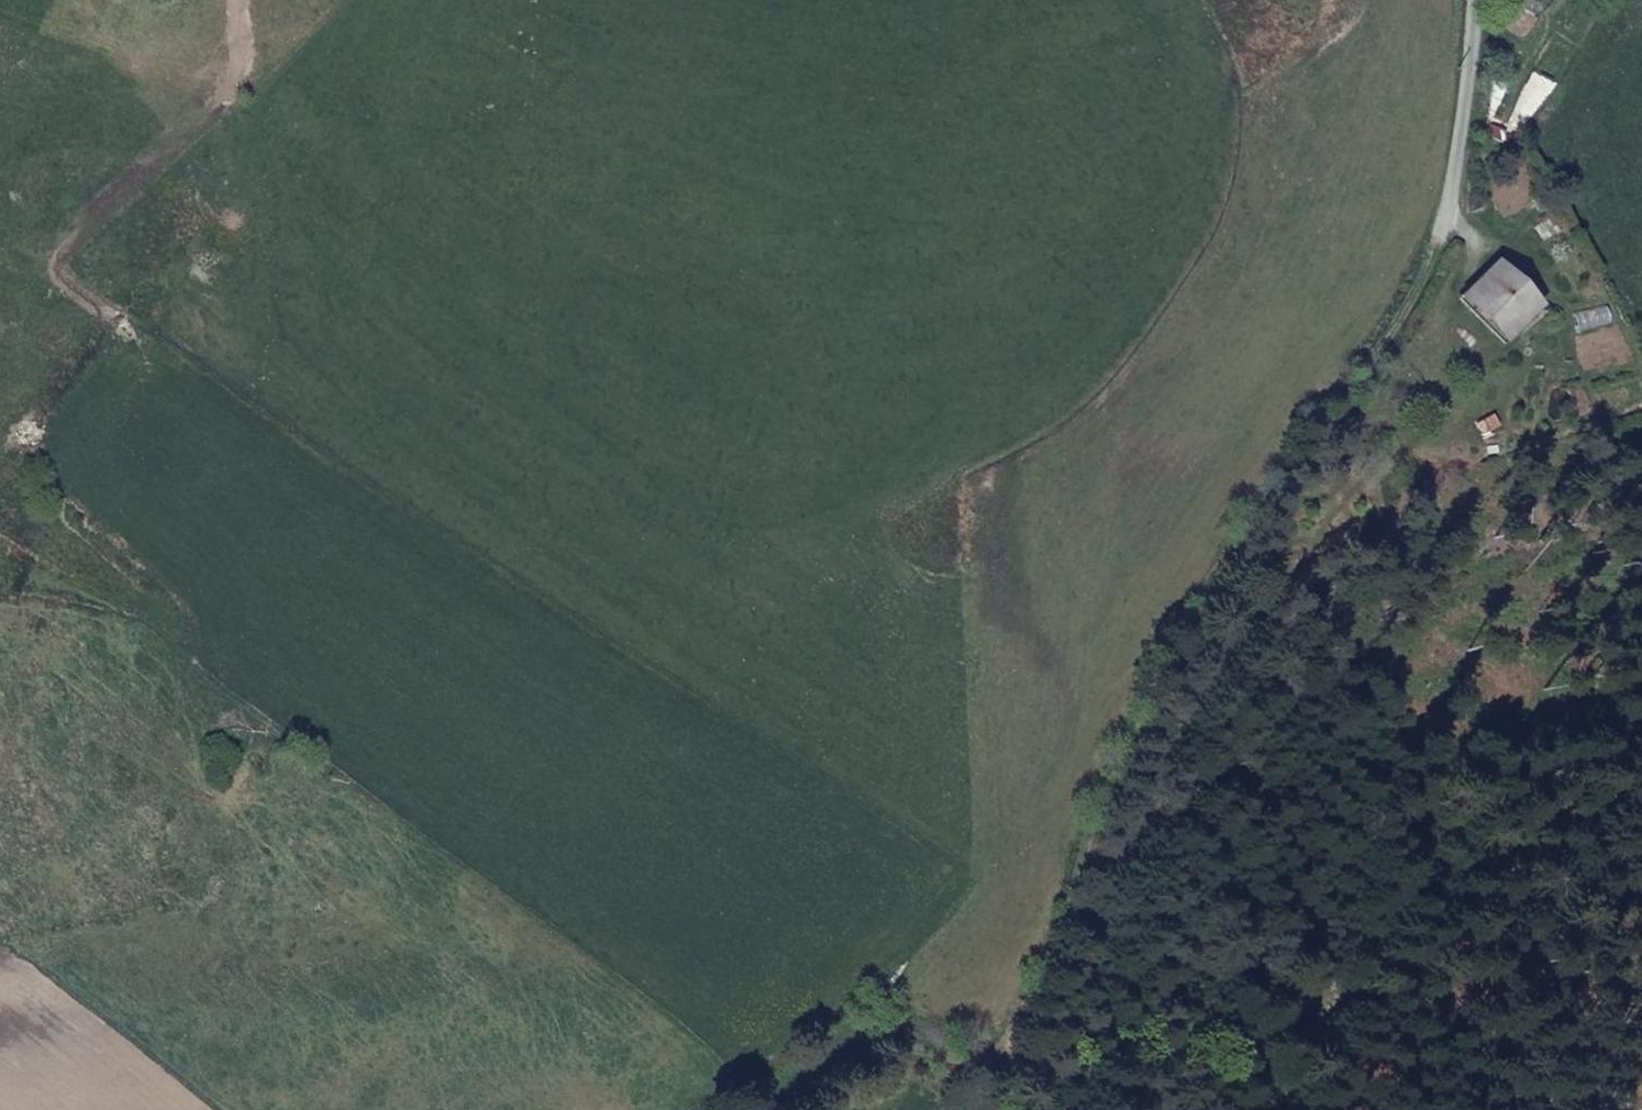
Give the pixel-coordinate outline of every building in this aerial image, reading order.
[(1532,298),(1493,272),(1464,313),(1500,339),(1532,298)]
